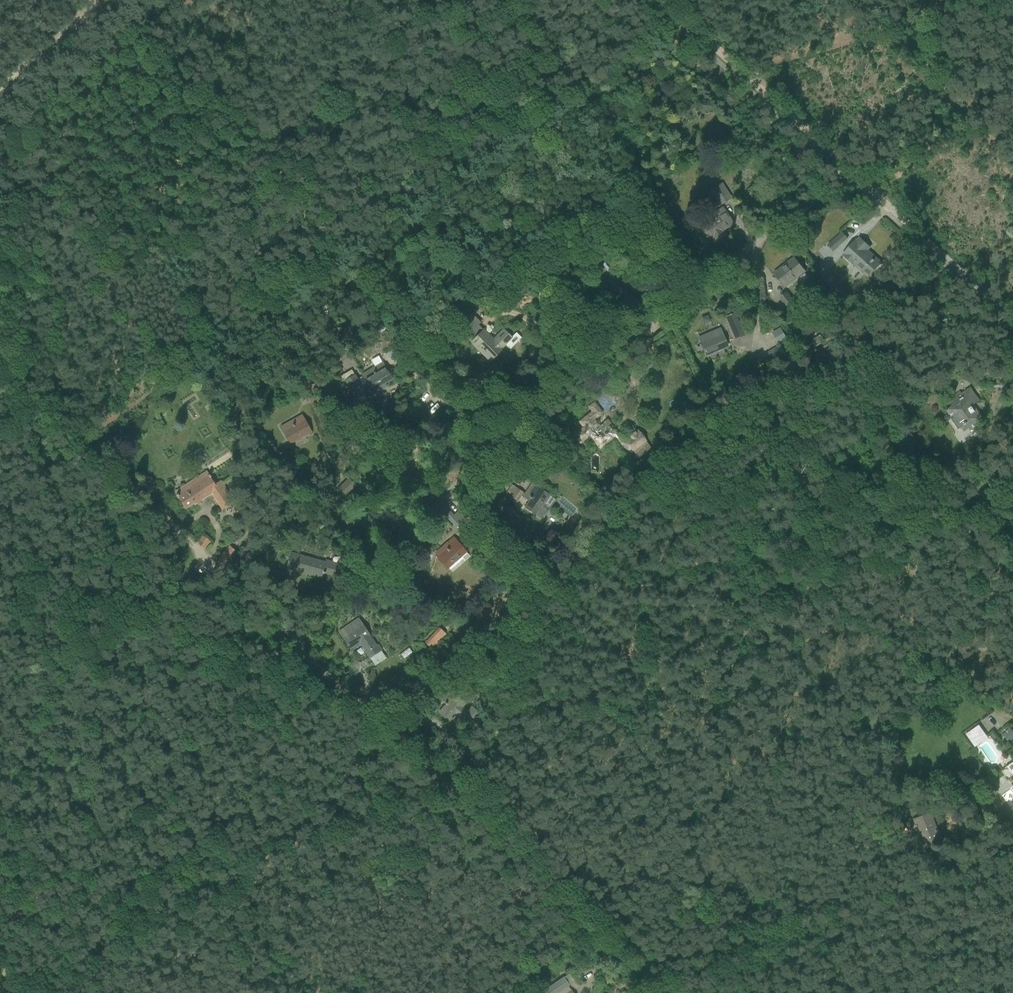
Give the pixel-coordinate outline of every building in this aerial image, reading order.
[(689,121),(695,117),(691,110),(684,113),(689,121)] [(718,147),(728,141),(717,122),(702,131),(707,140),(711,137),(718,147)] [(731,198),(722,184),(711,191),(719,205),(731,198)] [(749,196),(754,204),(763,199),(759,191),(756,193),(755,193),(749,196)] [(702,220),(705,225),(711,233),(716,241),(724,236),(721,231),(733,223),(722,207),(702,220)] [(838,247),(838,246),(847,239),(842,233),(833,240),(828,244),(834,251),(838,247)] [(856,240),(849,248),(842,255),(868,278),(874,270),(881,262),(880,262),(867,250),(869,247),(859,238),(857,241),(856,240)] [(775,274),(781,282),(785,287),(805,271),(794,258),(784,265),(785,267),(775,274)] [(607,270),(601,262),(596,266),(602,274),(607,270)] [(846,297),(825,267),(818,272),(839,302),(846,297)] [(614,272),(605,279),(611,287),(608,290),(612,295),(618,303),(622,300),(630,293),(627,289),(620,280),(614,272)] [(770,298),(779,311),(786,306),(777,293),(770,298)] [(790,310),(791,309),(796,305),(786,293),(780,298),(790,310)] [(803,313),(796,305),(791,309),(797,317),(803,313)] [(734,339),(743,335),(734,312),(724,316),(734,339)] [(480,322),(471,313),(462,322),(471,331),(469,334),(473,338),(482,329),(478,325),(480,322)] [(694,327),(700,323),(696,316),(690,319),(694,327)] [(382,324),(380,327),(377,329),(381,334),(384,332),(387,329),(382,324)] [(699,344),(699,346),(701,345),(705,355),(727,346),(719,328),(698,337),(700,343),(699,344)] [(769,346),(778,339),(770,328),(761,335),(769,346)] [(471,342),(483,354),(490,361),(502,349),(501,348),(507,342),(512,347),(521,338),(516,333),(511,337),(503,330),(493,340),(483,330),(471,342)] [(818,336),(811,341),(815,347),(822,343),(818,336)] [(824,357),(838,347),(833,340),(819,349),(817,351),(822,358),(824,357)] [(770,360),(787,349),(783,342),(766,353),(770,360)] [(399,345),(391,351),(399,360),(406,354),(399,345)] [(350,378),(345,381),(355,400),(362,396),(372,390),(374,393),(387,386),(385,383),(392,379),(382,362),(373,368),(362,374),(368,383),(361,386),(355,375),(350,378)] [(638,380),(642,386),(656,376),(653,371),(655,369),(651,364),(637,374),(640,379),(638,380)] [(951,411),(947,414),(951,419),(958,429),(960,427),(962,430),(963,429),(963,430),(968,427),(970,430),(978,424),(976,422),(981,418),(976,411),(974,412),(970,406),(975,403),(968,393),(960,399),(958,396),(946,404),(951,411)] [(573,435),(579,442),(589,435),(601,450),(614,439),(626,455),(632,450),(639,459),(651,449),(637,430),(628,438),(624,440),(616,431),(607,420),(599,427),(593,419),(601,412),(600,411),(594,403),(589,407),(593,412),(579,422),(584,427),(573,435)] [(281,426),(288,440),(290,443),(311,432),(302,414),(281,426)] [(210,458),(192,471),(197,478),(215,465),(210,458)] [(175,492),(178,497),(185,508),(194,503),(210,492),(221,510),(235,502),(221,480),(214,484),(206,472),(175,492)] [(970,486),(962,476),(955,481),(962,492),(970,486)] [(337,491),(343,497),(355,485),(349,479),(337,491)] [(532,483),(525,493),(530,497),(529,497),(531,498),(525,507),(542,520),(556,500),(540,489),(532,483)] [(517,504),(524,493),(511,484),(508,491),(510,492),(507,498),(517,504)] [(503,505),(508,493),(498,490),(493,501),(503,505)] [(456,528),(465,519),(458,511),(454,515),(450,511),(445,516),(456,528)] [(435,553),(442,561),(448,568),(466,552),(453,538),(447,543),(450,546),(446,549),(444,546),(435,553)] [(237,553),(229,546),(217,559),(225,566),(237,553)] [(325,560),(325,563),(291,553),(287,568),(321,577),(323,573),(338,577),(341,565),(325,560)] [(568,554),(559,570),(570,576),(579,560),(568,554)] [(408,623),(416,616),(411,610),(403,617),(408,623)] [(358,618),(351,623),(338,632),(350,649),(359,642),(370,657),(381,650),(377,644),(376,646),(369,636),(369,635),(358,618)] [(424,642),(431,649),(446,634),(439,627),(424,642)] [(391,664),(400,657),(396,652),(387,659),(391,664)] [(464,666),(467,669),(474,662),(469,657),(466,661),(468,662),(464,666)] [(364,700),(372,708),(400,682),(394,676),(387,682),(385,680),(364,700)] [(423,686),(418,699),(424,702),(432,705),(440,685),(433,682),(430,689),(423,686)] [(449,690),(447,692),(440,700),(446,704),(439,712),(448,721),(456,713),(459,716),(458,716),(460,719),(469,728),(480,715),(473,709),(468,714),(461,707),(464,704),(449,690)] [(971,739),(984,730),(980,723),(966,732),(971,739)] [(1005,768),(1007,767),(1012,774),(1012,762),(1005,768)] [(904,815),(894,803),(886,810),(897,822),(904,815)] [(917,824),(921,834),(925,844),(934,840),(935,842),(941,840),(938,832),(939,831),(938,830),(937,830),(930,812),(914,818),(916,824),(917,824)] [(562,978),(542,991),(543,992),(572,992),(562,978)]
